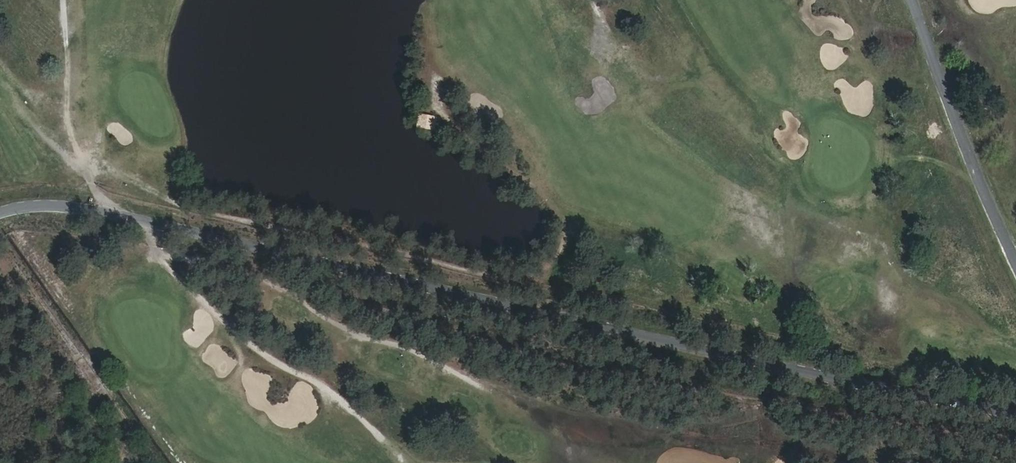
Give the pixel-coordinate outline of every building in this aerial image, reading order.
[(435,131),(437,117),(418,113),(416,128),(435,131)]
